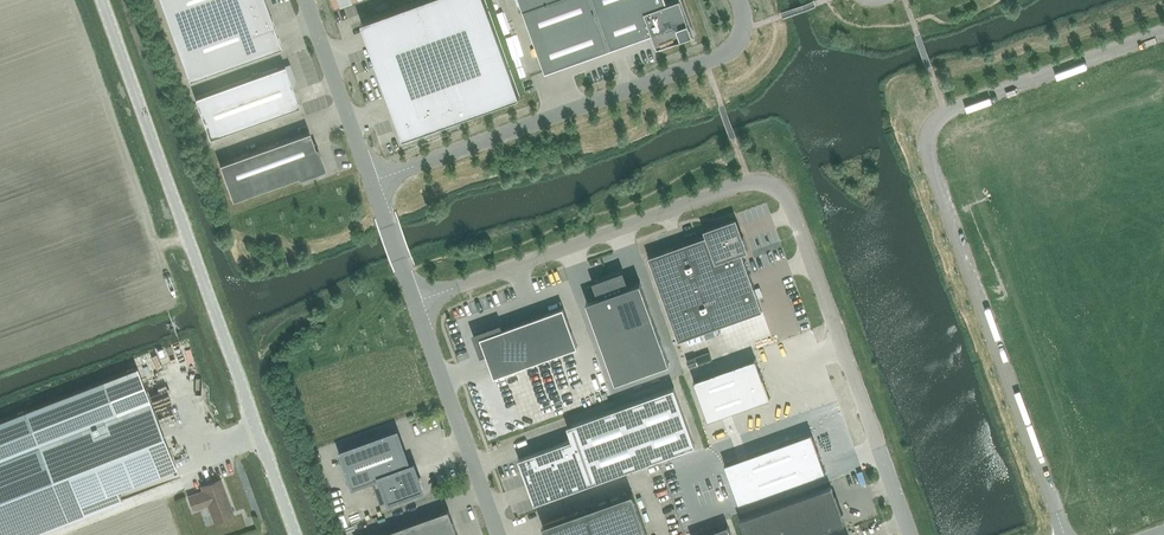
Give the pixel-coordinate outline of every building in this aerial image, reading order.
[(188,77),(280,43),(264,0),(159,0),(188,77)] [(361,21),(365,31),(370,47),(377,67),(399,127),(399,126),(400,129),(412,134),(414,133),(414,134),(461,117),(520,96),(485,0),(421,0),(361,21)] [(545,71),(652,33),(657,46),(693,33),(681,0),(672,0),(667,2),(666,0),(519,0),(545,71)] [(288,64),(195,98),(209,138),(300,106),(292,85),(294,81),(288,64)] [(231,159),(220,163),(233,199),(298,176),(299,178),(301,178),(300,175),(322,167),(316,149),(318,148),(318,146),(315,147),(309,131),(278,142),(264,147),(244,154),(231,159)] [(711,234),(651,255),(678,337),(758,309),(738,247),(745,245),(738,222),(737,218),(709,229),(710,231),(711,234)] [(600,296),(586,301),(615,381),(669,362),(640,281),(627,286),(622,273),(610,277),(609,276),(607,277),(607,278),(595,282),(600,296)] [(503,322),(475,333),(482,354),(486,352),(495,376),(580,345),(565,306),(505,328),(503,322)] [(756,357),(693,380),(708,420),(770,397),(756,357)] [(0,420),(0,534),(33,534),(121,501),(120,499),(117,490),(175,467),(137,367),(23,411),(0,420)] [(578,437),(520,458),(530,487),(529,487),(533,498),(535,502),(645,462),(696,445),(675,387),(573,423),(578,437)] [(811,430),(724,461),(739,502),(825,471),(811,430)] [(397,431),(341,452),(353,485),(380,476),(389,500),(423,488),(414,464),(409,465),(397,431)] [(232,513),(220,480),(203,486),(205,494),(199,496),(198,493),(189,496),(194,510),(208,505),(213,520),(232,513)] [(739,519),(745,534),(807,534),(811,534),(844,522),(831,486),(739,519)] [(542,524),(546,534),(648,534),(632,492),(542,524)] [(377,534),(458,534),(449,509),(377,534)] [(699,534),(732,534),(728,525),(699,534)]
